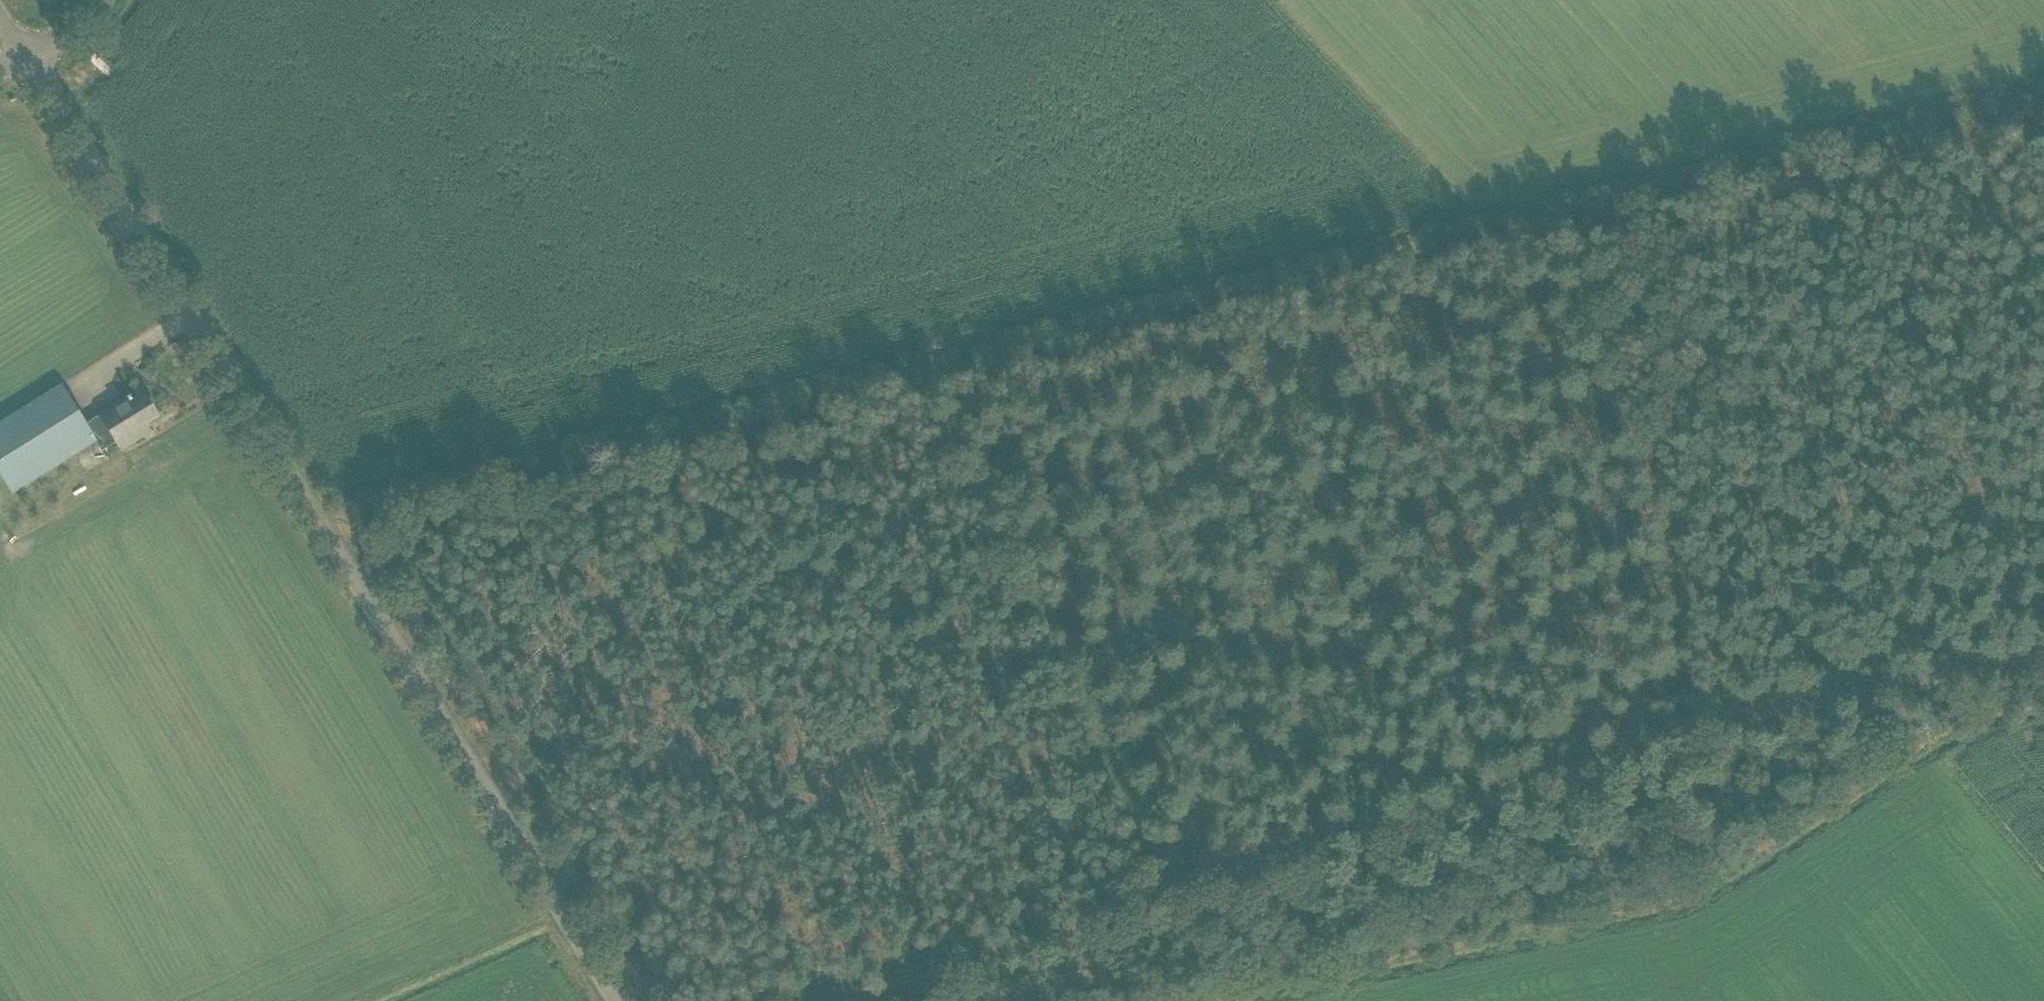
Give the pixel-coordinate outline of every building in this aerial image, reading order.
[(150,433),(149,432),(147,433),(143,426),(157,417),(140,390),(99,415),(100,417),(87,426),(61,386),(0,424),(0,476),(11,493),(95,441),(102,452),(116,443),(121,450),(150,433)]
